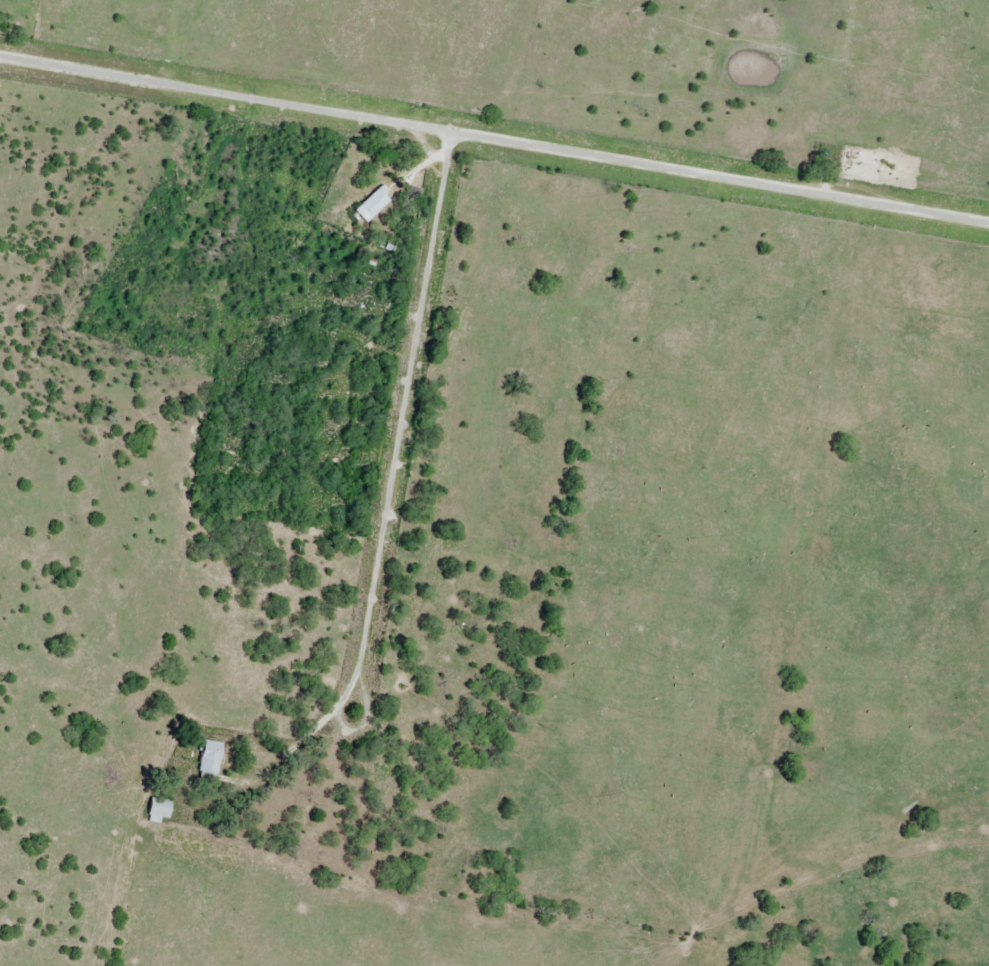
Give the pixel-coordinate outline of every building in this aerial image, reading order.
[(354,212),(366,224),(392,198),(380,186),(354,212)] [(218,776),(223,744),(204,741),(199,773),(218,776)] [(160,819),(170,820),(172,801),(149,799),(147,823),(160,824),(160,819)]
